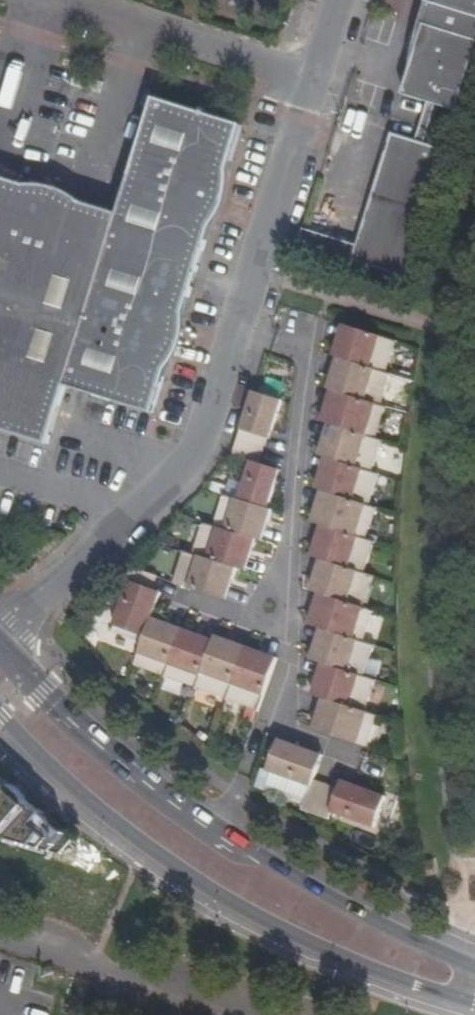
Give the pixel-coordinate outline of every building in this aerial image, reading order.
[(400,94),(423,101),(436,104),(458,111),(474,54),(474,0),(430,0),(429,3),(423,1),(417,23),(422,25),(400,94)] [(225,173),(240,123),(156,96),(120,211),(67,383),(151,408),(167,356),(162,355),(174,315),(180,314),(212,213),(205,211),(216,172),(225,173)] [(436,104),(423,101),(415,126),(428,130),(436,104)] [(388,133),(377,166),(433,183),(444,149),(425,143),(428,130),(415,126),(411,137),(388,133)] [(403,277),(433,183),(377,166),(353,244),(300,228),(292,254),(291,256),(344,272),(348,259),(403,277)] [(66,387),(67,383),(120,211),(80,199),(78,207),(32,193),(34,185),(0,174),(0,429),(38,440),(48,442),(66,387)] [(333,356),(337,357),(386,373),(396,341),(342,325),(333,356)] [(337,357),(328,389),(331,390),(381,405),(391,374),(386,373),(337,357)] [(321,421),(328,423),(376,438),(385,407),(381,405),(331,390),(321,421)] [(282,401),(275,399),(253,392),(237,443),(259,450),(263,451),(267,438),(271,439),(282,401)] [(319,455),(325,457),(372,471),(381,443),(382,440),(376,438),(328,423),(319,455)] [(263,451),(259,450),(237,443),(236,447),(233,457),(251,463),(239,499),(244,501),(269,508),(280,470),(260,464),(263,451)] [(316,488),(322,490),(369,505),(378,473),(372,471),(325,457),(316,488)] [(312,522),(322,525),(366,539),(376,507),(369,505),(322,490),(312,522)] [(224,495),(214,526),(229,531),(256,539),(263,541),(272,509),(269,508),(244,501),(239,499),(224,495)] [(312,556),(321,559),(365,572),(374,541),(366,539),(322,525),(312,556)] [(229,531),(214,526),(200,536),(194,554),(237,568),(246,571),(256,539),(229,531)] [(227,599),(237,568),(194,554),(189,553),(184,552),(175,583),(182,585),(227,599)] [(311,590),(319,593),(364,607),(373,575),(365,572),(321,559),(311,590)] [(154,589),(158,578),(159,576),(143,571),(128,580),(131,582),(115,625),(146,637),(153,618),(159,601),(162,593),(154,589)] [(310,624),(321,628),(364,641),(373,610),(364,607),(319,593),(310,624)] [(184,629),(153,618),(146,637),(136,665),(167,676),(184,629)] [(365,676),(374,644),(364,641),(321,628),(312,660),(322,663),(333,666),(365,676)] [(173,678),(197,687),(214,641),(184,629),(167,676),(173,678)] [(247,647),(216,636),(214,641),(197,687),(228,699),(247,647)] [(228,699),(259,710),(262,702),(278,658),(247,647),(228,699)] [(313,694),(324,698),(366,711),(375,679),(365,676),(333,666),(322,663),(313,694)] [(378,714),(366,711),(324,698),(314,729),(368,746),(378,714)] [(302,810),(316,814),(327,784),(315,779),(324,755),(280,739),(268,770),(311,786),(302,810)] [(341,789),(327,784),(316,814),(330,819),(332,814),(375,829),(387,795),(344,780),(341,789)] [(35,846),(0,797),(0,836),(35,846)]
